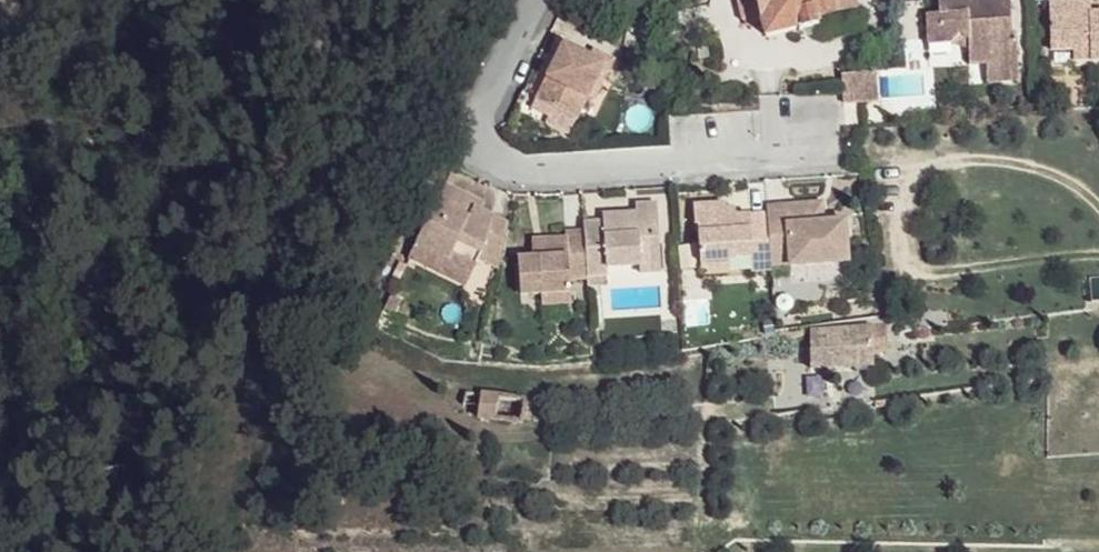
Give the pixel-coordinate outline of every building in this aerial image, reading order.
[(764,22),(758,0),(739,0),(743,18),(751,24),(764,22)] [(764,22),(768,35),(801,26),(819,22),(818,18),(813,0),(758,0),(764,22)] [(818,18),(856,7),(854,0),(813,0),(818,18)] [(1016,45),(1016,33),(1010,32),(1008,0),(940,0),(940,11),(924,12),(926,44),(951,44),(962,33),(968,38),(969,63),(986,62),(988,70),(1017,67),(1016,45)] [(1093,11),(1080,12),(1078,1),(1051,2),(1052,42),(1053,50),(1075,49),(1075,61),(1098,59),(1098,11),(1093,11)] [(1092,1),(1078,1),(1080,12),(1093,11),(1092,1)] [(820,26),(819,22),(801,26),(802,30),(820,26)] [(539,99),(567,113),(575,117),(586,95),(604,61),(593,56),(567,43),(539,99)] [(597,48),(593,56),(604,61),(586,95),(595,98),(616,58),(597,48)] [(1075,49),(1053,50),(1054,66),(1076,65),(1075,61),(1075,49)] [(1017,67),(988,70),(988,82),(1018,80),(1017,67)] [(877,73),(851,74),(856,104),(879,104),(877,73)] [(851,74),(842,76),(843,92),(844,104),(856,104),(851,74)] [(470,198),(447,187),(418,244),(453,261),(455,257),(476,267),(480,261),(499,270),(509,225),(480,211),(468,204),(470,198)] [(483,204),(470,198),(468,204),(480,211),(483,204)] [(697,222),(701,222),(704,262),(730,261),(730,258),(729,252),(753,251),(754,256),(756,272),(772,272),(772,266),(768,213),(736,213),(733,200),(695,202),(697,222)] [(790,266),(847,262),(845,221),(823,222),(821,217),(811,218),(810,207),(821,207),(821,202),(785,206),(785,211),(768,213),(772,266),(790,266)] [(661,272),(660,259),(655,205),(636,206),(636,214),(604,215),(605,223),(586,224),(586,233),(590,268),(590,278),(611,275),(610,268),(639,267),(641,275),(661,272)] [(821,207),(810,207),(811,218),(821,217),(821,207)] [(521,258),(522,278),(524,295),(545,295),(547,305),(575,303),(574,279),(590,278),(590,268),(586,233),(569,234),(569,238),(570,243),(551,244),(552,249),(538,250),(538,258),(521,258)] [(569,238),(536,239),(538,250),(552,249),(551,244),(570,243),(569,238)] [(847,262),(790,266),(793,283),(848,279),(847,262)] [(872,329),(812,332),(813,369),(875,367),(872,329)] [(484,395),(468,393),(467,404),(482,407),(484,395)] [(525,401),(484,395),(482,407),(480,418),(524,424),(525,401)]
